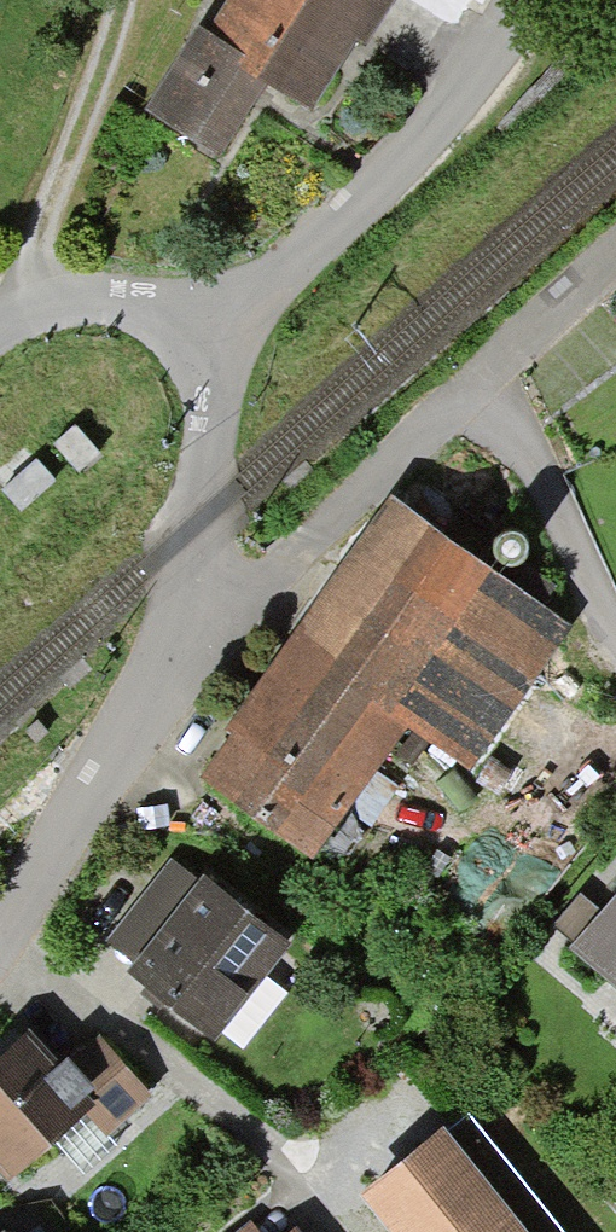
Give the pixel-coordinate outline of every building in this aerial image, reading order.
[(327,105),(391,0),(219,0),(155,104),(231,150),(277,74),(327,105)] [(98,455),(74,427),(55,444),(79,472),(98,455)] [(55,482),(36,461),(3,489),(22,511),(55,482)] [(421,717),(485,760),(580,620),(401,499),(274,688),(233,748),(215,774),(330,851),(421,717)] [(108,939),(134,959),(195,882),(169,862),(108,939)] [(215,1038),(288,945),(202,874),(195,882),(134,959),(127,968),(163,996),(215,1038)] [(615,986),(615,887),(567,947),(615,986)] [(10,1168),(86,1097),(112,1124),(146,1092),(98,1042),(62,1076),(23,1035),(0,1056),(0,1158),(10,1168)] [(362,1199),(388,1231),(522,1231),(444,1134),(362,1199)] [(251,1222),(238,1231),(259,1231),(251,1222)]
